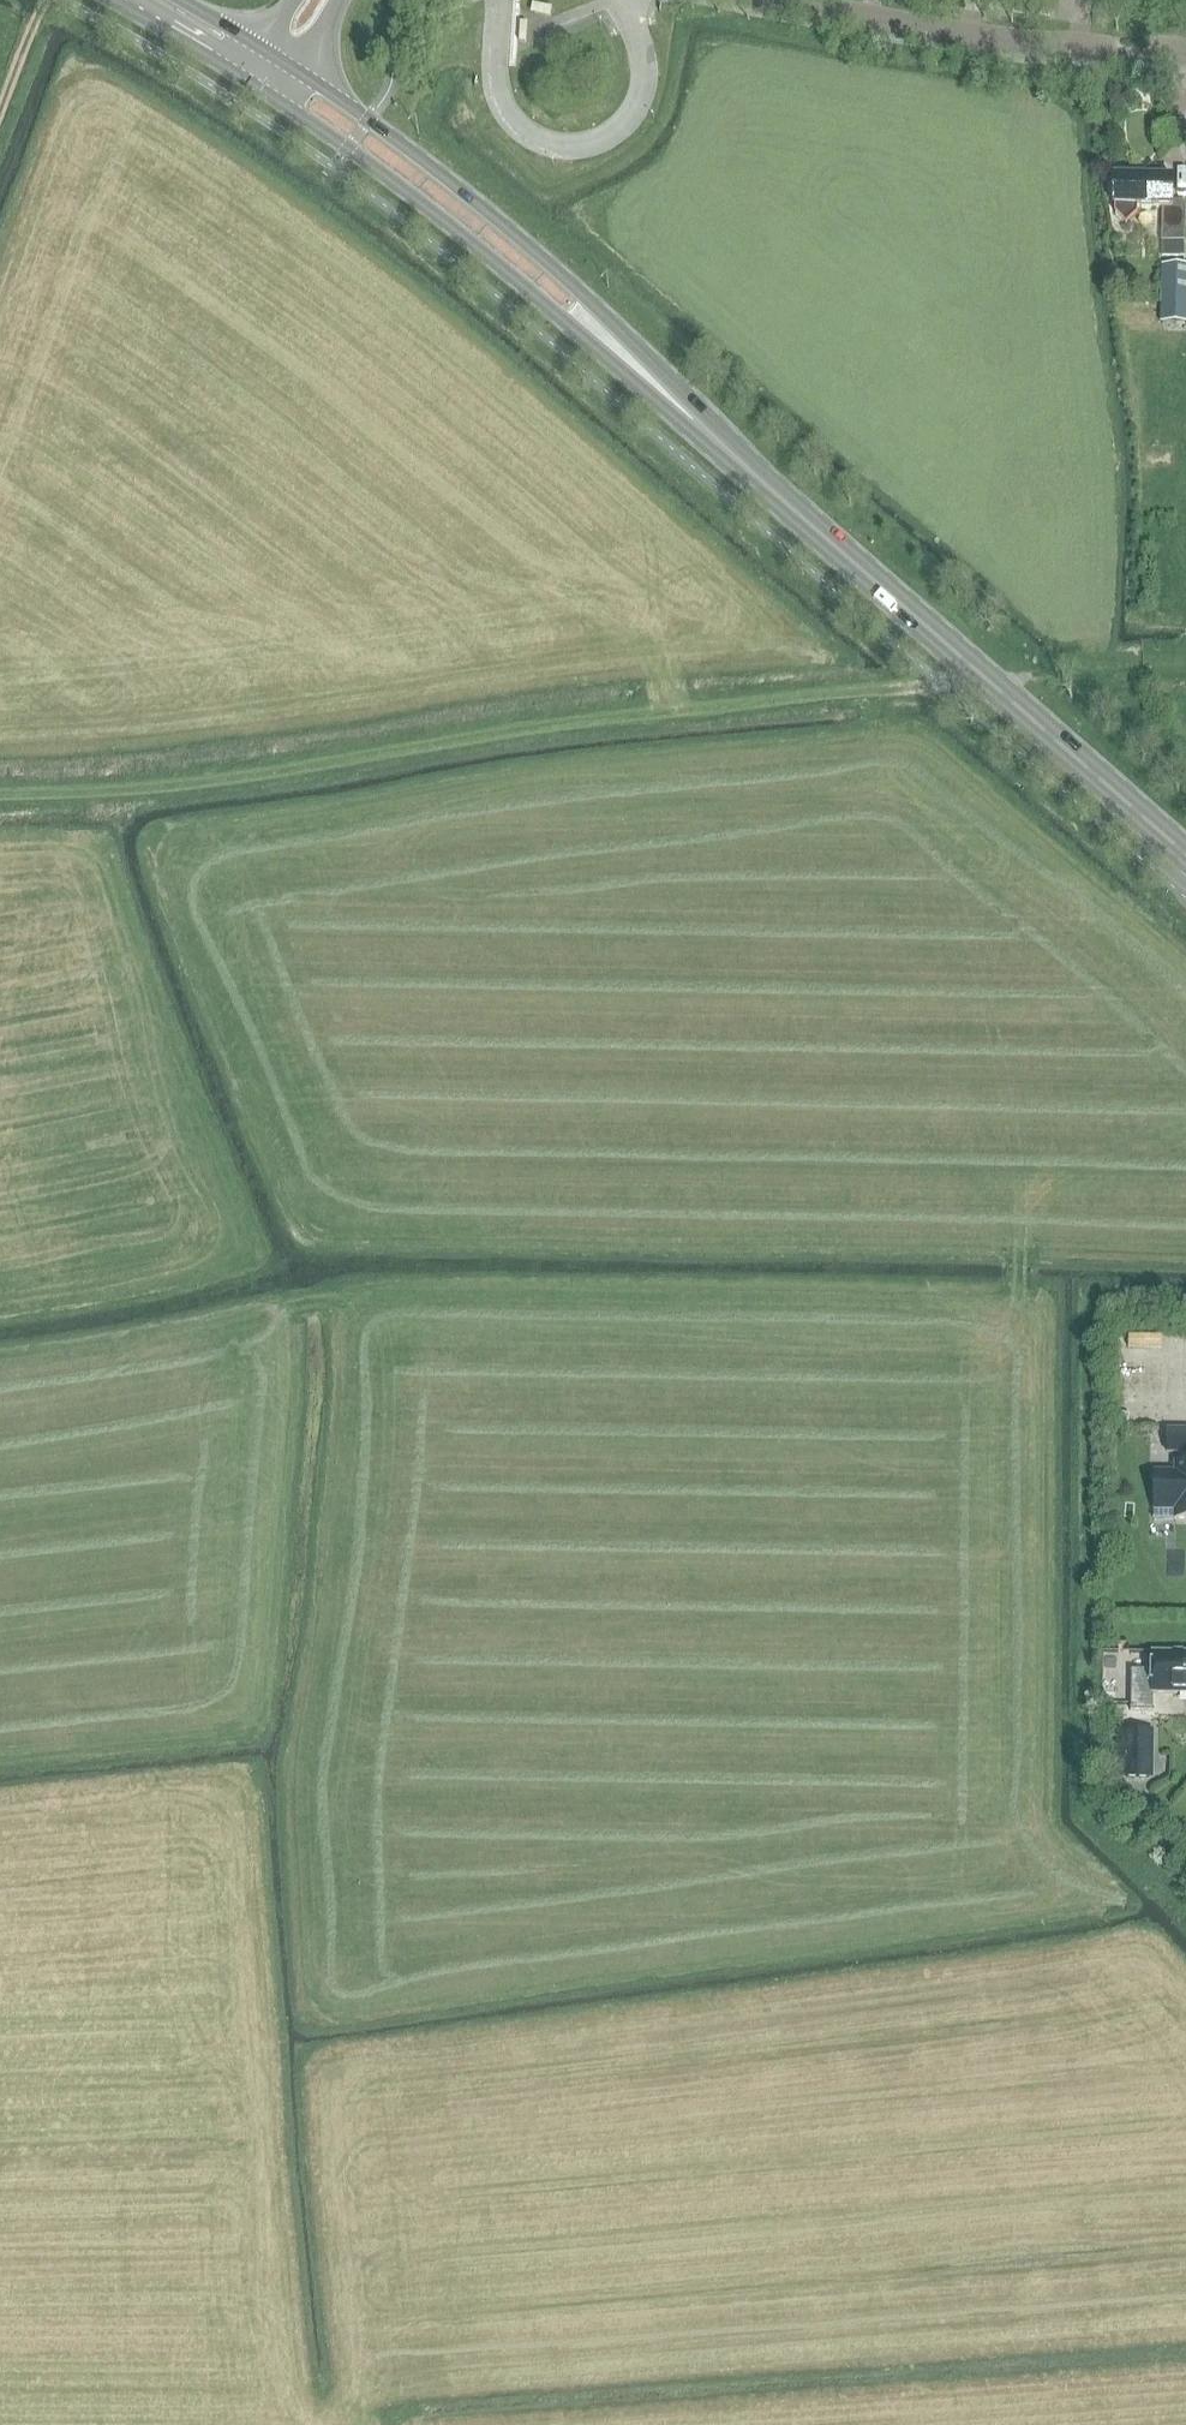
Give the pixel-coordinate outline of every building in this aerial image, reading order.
[(1166,177),(1152,164),(1140,177),(1114,176),(1114,206),(1163,206),(1162,257),(1184,258),(1185,201),(1172,201),(1172,177),(1166,177)] [(1160,264),(1159,323),(1184,324),(1185,305),(1185,264),(1160,264)] [(1174,1519),(1185,1519),(1185,1431),(1166,1430),(1166,1452),(1180,1452),(1180,1462),(1175,1462),(1175,1472),(1153,1472),(1153,1509),(1174,1509),(1174,1519)] [(1151,1652),(1151,1670),(1130,1670),(1130,1711),(1153,1711),(1153,1693),(1185,1694),(1185,1653),(1151,1652)] [(1152,1729),(1116,1728),(1115,1777),(1151,1778),(1152,1729)]
